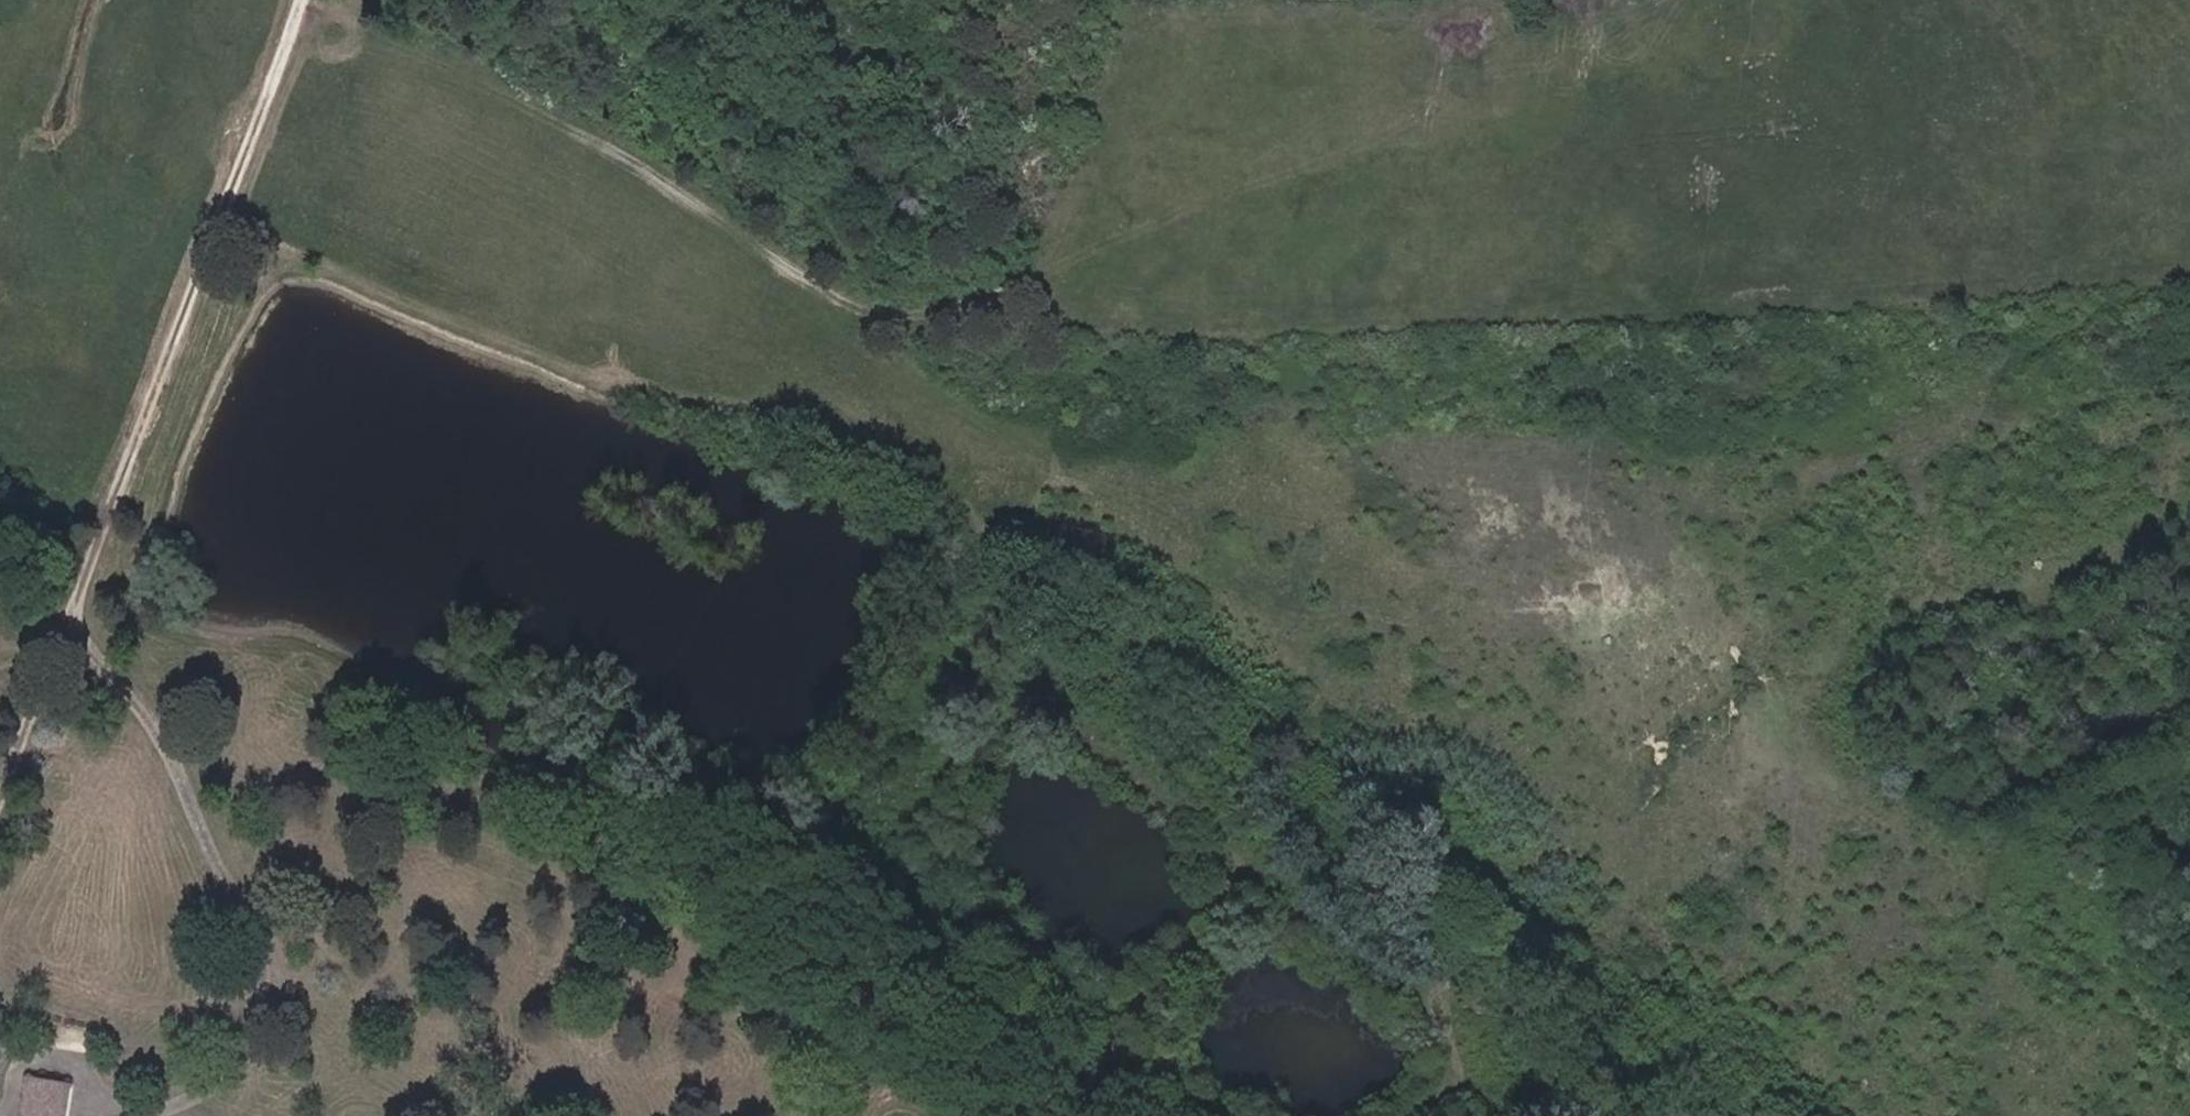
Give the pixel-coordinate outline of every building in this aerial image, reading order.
[(64,1085),(21,1078),(16,1115),(60,1115),(64,1085)]
